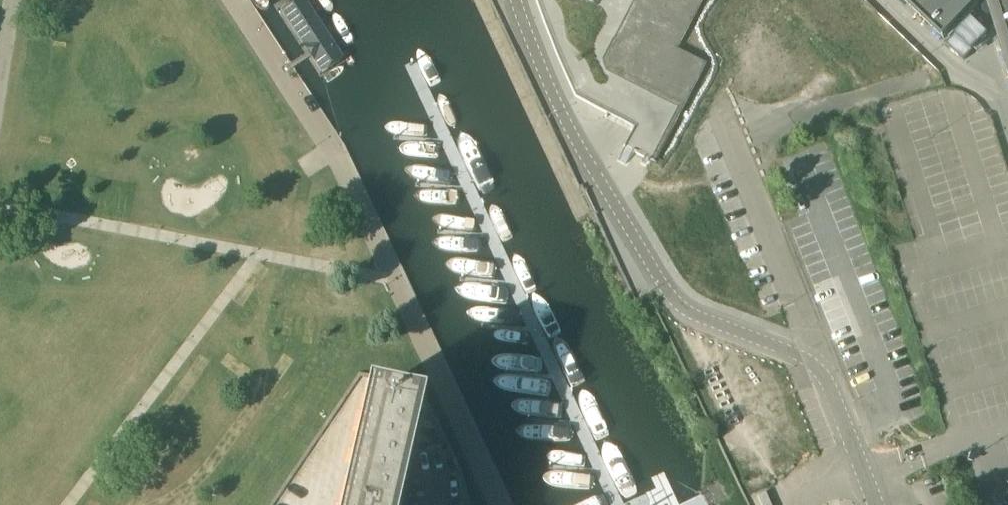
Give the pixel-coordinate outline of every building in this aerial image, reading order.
[(307,0),(299,0),(278,13),(320,80),(346,64),(307,0)] [(538,4),(540,8),(542,13),(543,17),(545,22),(546,26),(548,31),(550,36),(552,40),(554,45),(556,49),(557,54),(559,59),(561,63),(563,68),(565,73),(567,77),(569,82),(571,86),(573,91),(576,96),(607,112),(605,116),(607,117),(609,113),(634,126),(632,130),(633,130),(624,146),(657,164),(695,92),(697,89),(711,61),(683,46),(707,0),(537,0),(538,4)] [(981,0),(903,0),(943,39),(981,0)] [(1002,45),(1007,64),(1007,0),(988,0),(1002,45)] [(959,64),(994,31),(976,12),(941,46),(959,64)] [(412,450),(421,410),(366,397),(341,504),(399,504),(412,450)]
